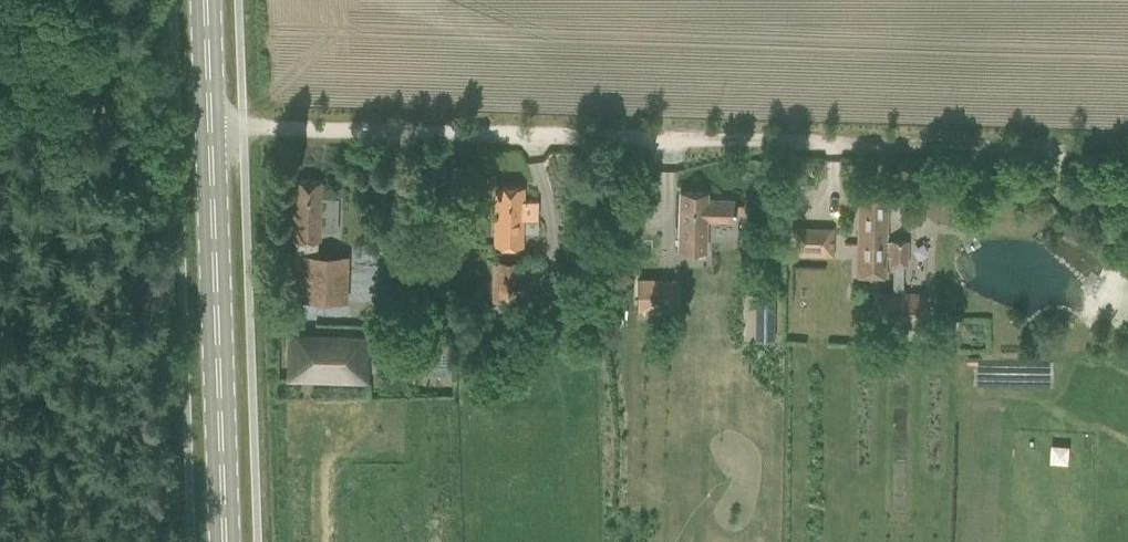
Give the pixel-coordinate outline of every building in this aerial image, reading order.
[(292,240),(295,240),(316,240),(319,240),(322,182),(294,181),(292,240)] [(496,187),(495,209),(494,246),(522,247),(522,218),(538,219),(539,202),(523,201),(523,187),(496,187)] [(680,192),(679,214),(678,251),(705,252),(706,220),(735,221),(735,200),(707,199),(707,193),(680,192)] [(857,259),(857,276),(885,277),(885,255),(890,255),(890,266),(892,266),(893,268),(903,268),(905,266),(907,266),(908,240),(890,239),(890,240),(886,240),(887,197),(859,197),(859,219),(857,259)] [(792,228),(791,256),(833,257),(834,229),(792,228)] [(316,255),(316,240),(295,240),(295,254),(316,255)] [(292,254),(290,300),(313,300),(340,301),(341,285),(319,284),(319,270),(315,269),(315,255),(295,254),(292,254)] [(518,262),(494,262),(493,306),(517,307),(518,262)] [(638,275),(638,307),(659,307),(659,276),(638,275)] [(878,292),(878,321),(923,323),(924,294),(878,292)] [(760,295),(760,340),(773,341),(773,295),(760,295)] [(289,341),(288,380),(310,380),(366,382),(367,336),(336,335),(336,342),(289,341)] [(433,338),(433,363),(453,363),(453,338),(433,338)]
